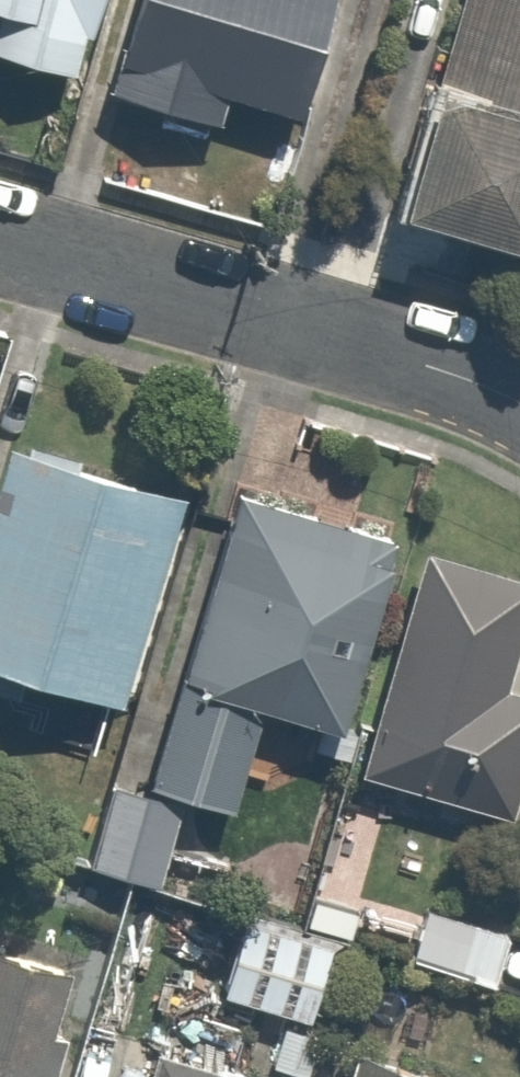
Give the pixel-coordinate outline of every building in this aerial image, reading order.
[(59,66),(78,0),(0,0),(0,49),(59,66)] [(94,79),(212,117),(220,93),(287,114),(323,0),(119,0),(94,79)] [(519,203),(519,0),(443,0),(387,191),(513,228),(519,203)] [(4,420),(0,433),(0,659),(107,695),(180,479),(4,420)] [(258,705),(329,725),(388,526),(225,478),(139,772),(230,799),(258,705)] [(519,609),(519,583),(409,551),(346,766),(505,812),(519,760),(519,683),(500,677),(519,609)] [(178,799),(113,779),(93,845),(159,864),(178,799)] [(503,926),(415,899),(400,950),(487,977),(503,926)] [(334,939),(232,910),(207,997),(309,1027),(334,939)] [(56,970),(0,957),(0,1076),(30,1076),(56,970)] [(242,1072),(116,1042),(108,1076),(241,1076),(242,1072)] [(347,1042),(336,1076),(456,1076),(457,1075),(347,1042)]
